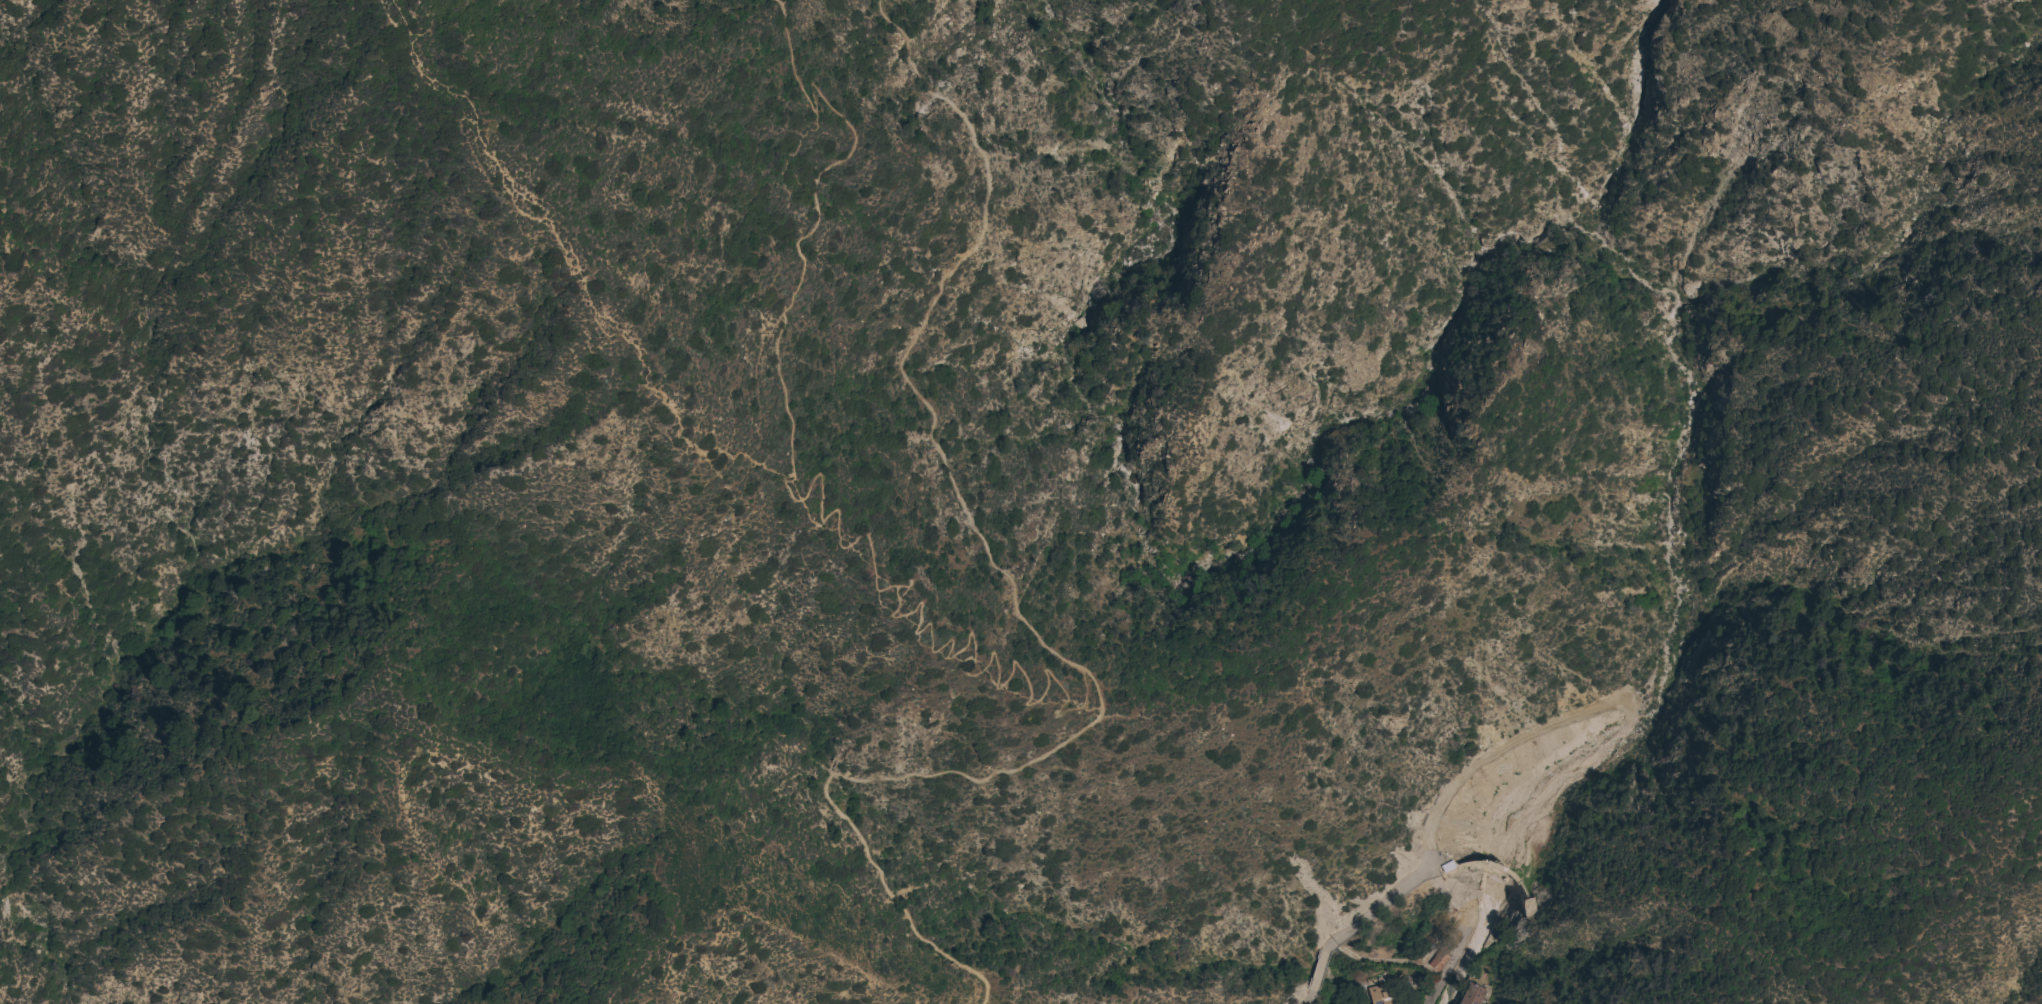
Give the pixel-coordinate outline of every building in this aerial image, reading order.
[(1438,972),(1427,965),(1439,950),(1449,957),(1438,972)] [(1486,990),(1480,1003),(1457,1003),(1467,982),(1486,990)] [(1387,983),(1392,1003),(1370,1003),(1366,988),(1387,983)]
